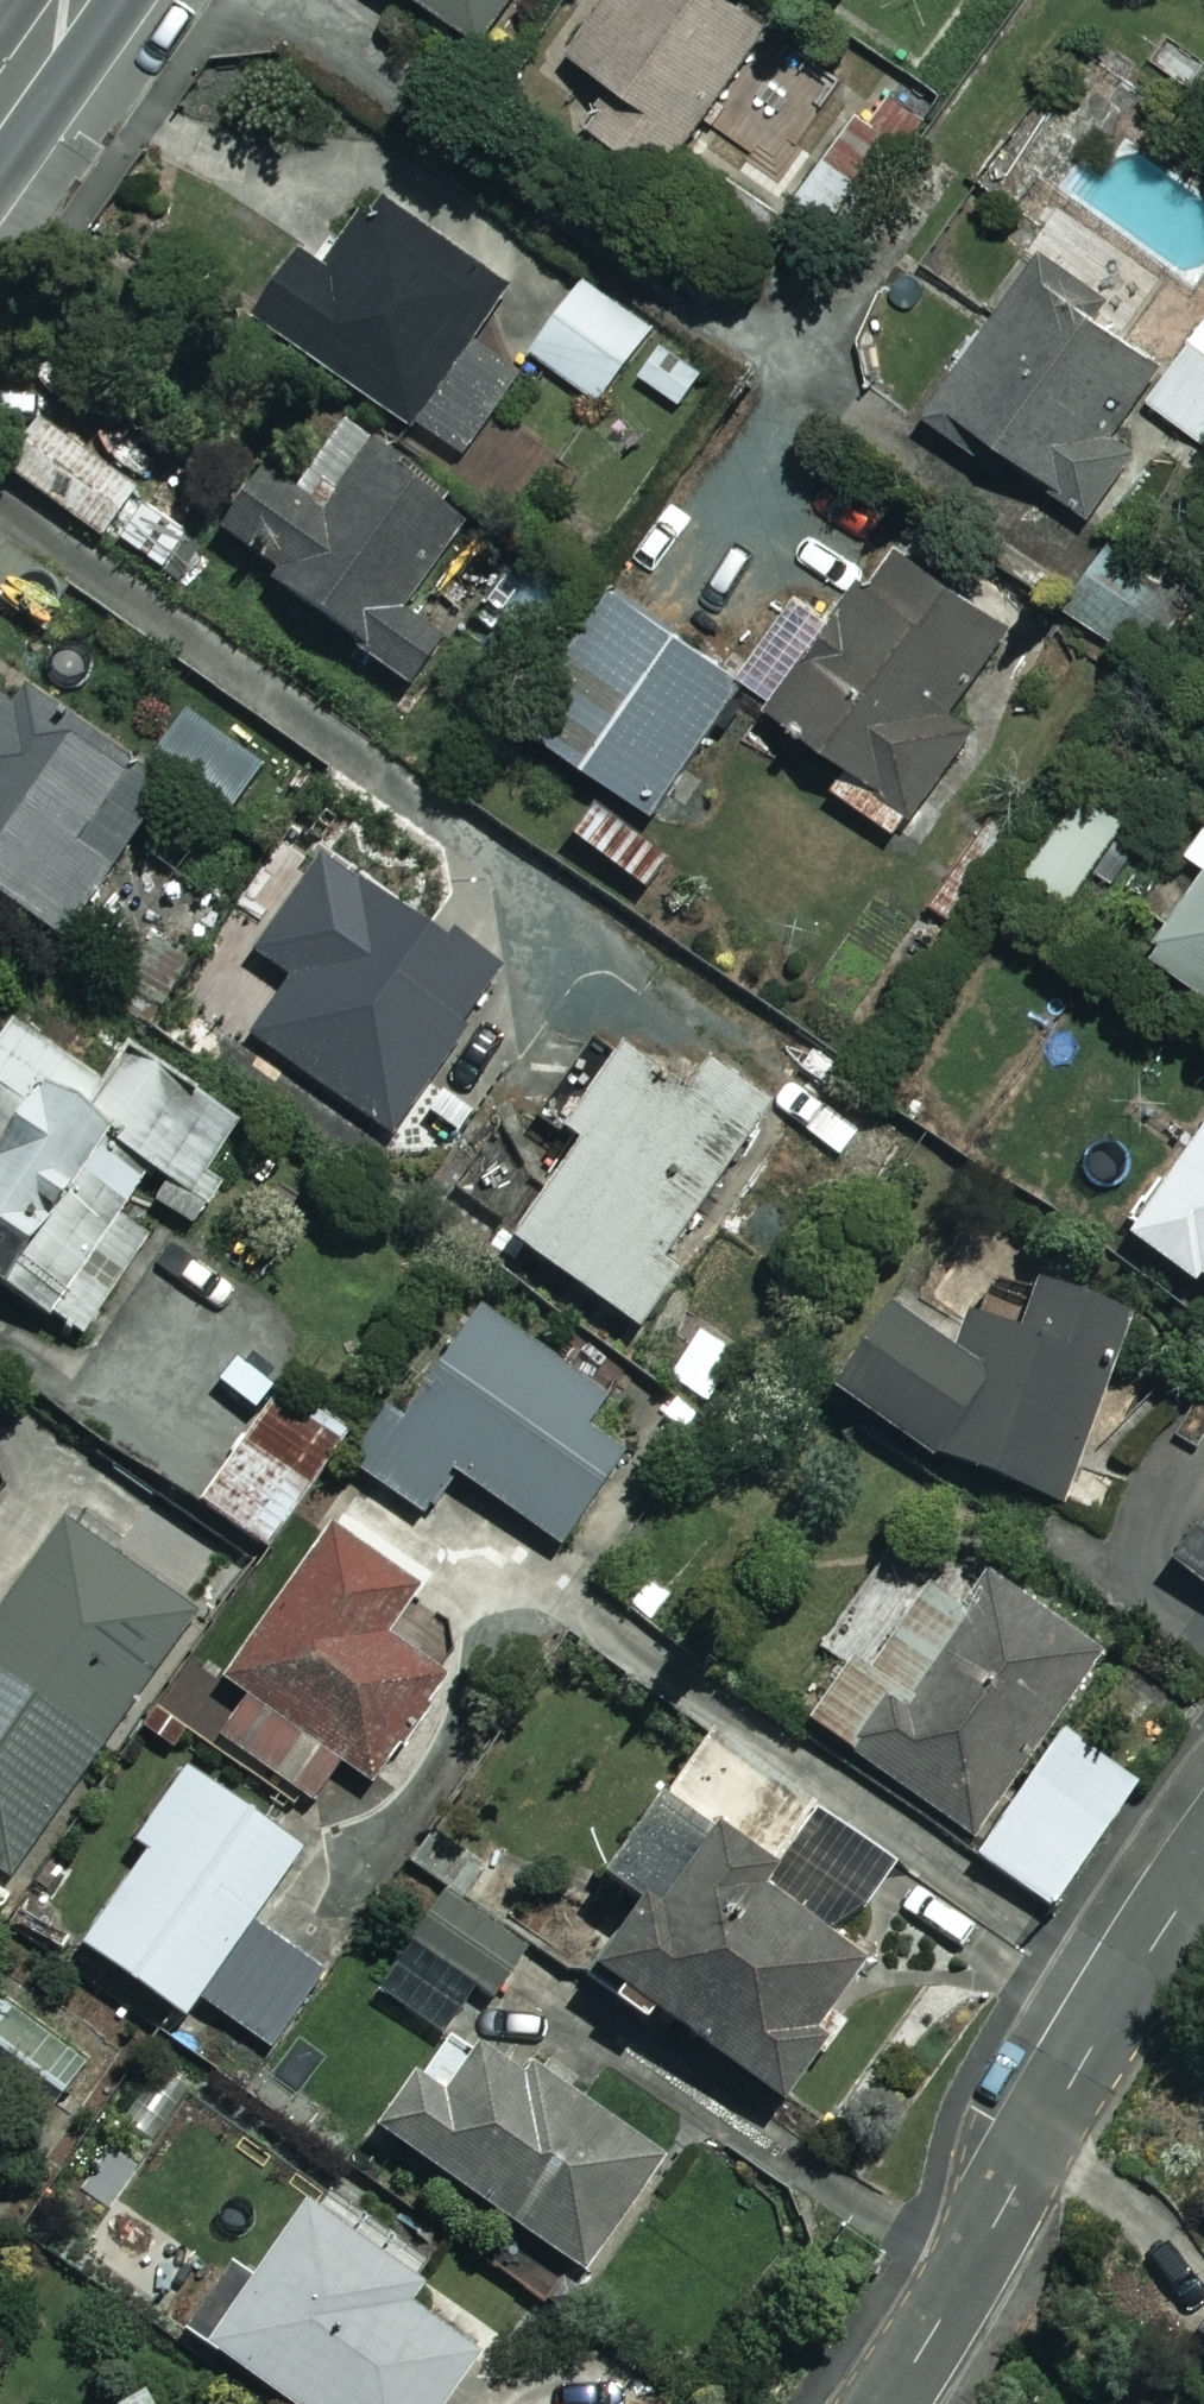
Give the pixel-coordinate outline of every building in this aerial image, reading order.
[(483,36),(509,0),(432,0),(483,36)] [(739,0),(606,0),(572,49),(610,75),(583,113),(665,171),(770,22),(739,0)] [(869,189),(832,160),(782,222),(820,252),(869,189)] [(507,287),(376,199),(331,266),(306,249),(263,314),(472,454),(528,370),(475,334),(507,287)] [(1066,211),(927,415),(986,455),(994,444),(1096,513),(1137,453),(1112,437),(1140,396),(1203,440),(1203,304),(1066,211)] [(654,326),(589,278),(535,352),(600,399),(654,326)] [(463,609),(428,583),(482,511),(322,392),(221,527),(287,576),(280,587),(407,682),(463,609)] [(146,477),(49,406),(5,466),(102,537),(146,477)] [(206,538),(152,496),(120,537),(174,579),(206,538)] [(837,783),(902,835),(984,731),(957,710),(1024,626),(898,527),(762,698),(850,767),(837,783)] [(0,541),(0,598),(39,626),(66,588),(0,541)] [(1157,571),(1106,545),(1070,616),(1121,642),(1157,571)] [(745,679),(618,592),(528,722),(654,810),(745,679)] [(0,677),(0,890),(59,930),(158,784),(0,677)] [(1127,819),(1085,793),(1035,872),(1076,899),(1127,819)] [(668,860),(596,806),(574,837),(645,891),(668,860)] [(1192,854),(1203,862),(1203,835),(1192,854)] [(1157,958),(1203,987),(1203,882),(1157,958)] [(95,1345),(115,1315),(105,1309),(153,1237),(123,1217),(140,1191),(200,1231),(228,1187),(208,1174),(243,1121),(130,1047),(106,1084),(15,1024),(0,1046),(0,1282),(95,1345)] [(514,1238),(642,1331),(813,1095),(776,1068),(758,1093),(711,1059),(688,1091),(602,1029),(540,1115),(582,1146),(514,1238)] [(1199,1283),(1203,1277),(1203,1278),(1203,1131),(1133,1238),(1199,1283)] [(1134,1320),(1043,1279),(1018,1335),(977,1317),(962,1351),(881,1314),(840,1405),(1052,1501),(1134,1320)] [(601,1395),(480,1308),(414,1401),(403,1393),(352,1464),(420,1513),(452,1469),(557,1544),(624,1451),(583,1421),(601,1395)] [(353,1434),(286,1386),(202,1501),(269,1550),(353,1434)] [(1191,1489),(1159,1536),(1181,1551),(1172,1564),(1203,1587),(1203,1498),(1191,1489)] [(67,1523),(0,1616),(0,1875),(5,1879),(199,1623),(67,1523)] [(416,1586),(333,1530),(230,1682),(249,1695),(220,1737),(315,1801),(341,1762),(370,1782),(444,1673),(385,1633),(416,1586)] [(988,1577),(966,1609),(931,1585),(871,1671),(853,1659),(809,1721),(973,1836),(1100,1655),(988,1577)] [(602,1965),(629,1985),(616,2003),(651,2029),(664,2011),(785,2101),(881,1973),(760,1883),(822,1799),(720,1722),(608,1873),(648,1903),(602,1965)] [(1139,1783),(1064,1733),(980,1858),(1055,1908),(1139,1783)] [(304,1849),(189,1768),(138,1840),(152,1849),(85,1944),(186,2016),(304,1849)] [(528,1940),(446,1893),(414,1950),(496,1997),(528,1940)] [(502,2271),(550,2304),(573,2269),(585,2278),(668,2156),(506,2046),(491,2068),(455,2043),(430,2079),(420,2072),(381,2131),(529,2231),(502,2271)] [(246,2112),(166,2056),(119,2123),(198,2180),(246,2112)] [(312,2204),(212,2345),(295,2403),(447,2403),(482,2355),(408,2303),(422,2283),(312,2204)]
